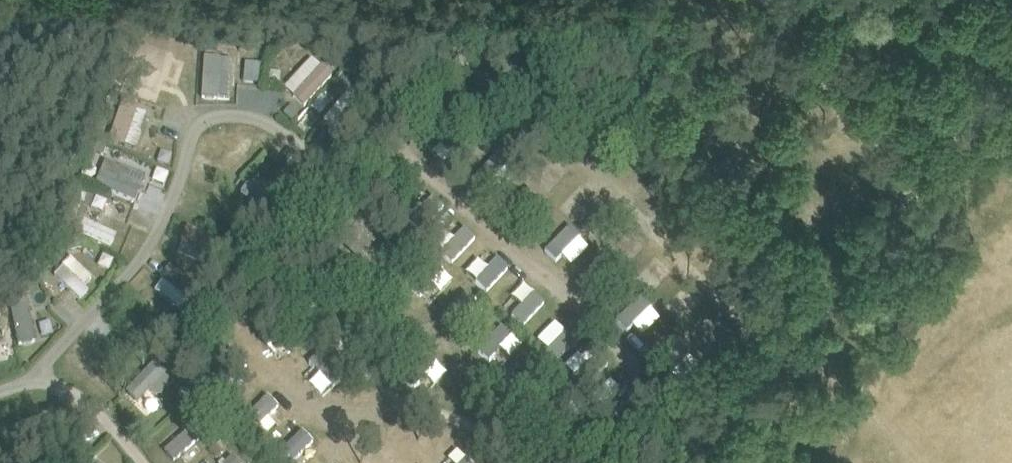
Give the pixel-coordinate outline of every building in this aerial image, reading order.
[(204,43),(204,53),(216,53),(216,44),(204,43)] [(203,97),(232,98),(233,56),(204,55),(203,97)] [(306,106),(333,74),(311,55),(284,88),(306,106)] [(343,140),(366,103),(345,90),(322,127),(343,140)] [(104,94),(98,106),(108,111),(114,98),(104,94)] [(333,105),(323,96),(312,108),(323,117),(333,105)] [(124,104),(113,140),(137,148),(149,113),(124,104)] [(291,104),(283,115),(290,121),(298,110),(291,104)] [(96,152),(103,155),(105,148),(98,146),(96,152)] [(295,172),(302,162),(290,154),(284,163),(295,172)] [(499,157),(479,169),(489,186),(509,174),(499,157)] [(305,166),(296,175),(305,184),(313,175),(305,166)] [(271,210),(279,195),(249,180),(241,195),(271,210)] [(115,227),(124,203),(94,192),(79,232),(95,238),(101,222),(115,227)] [(248,220),(238,216),(242,205),(219,194),(208,218),(242,233),(248,220)] [(188,224),(182,238),(224,257),(230,242),(188,224)] [(549,246),(568,267),(591,247),(571,226),(549,246)] [(447,261),(477,240),(468,228),(438,248),(447,261)] [(80,238),(65,240),(67,250),(82,248),(80,238)] [(656,255),(633,279),(649,293),(671,269),(656,255)] [(91,289),(86,285),(94,275),(70,256),(53,275),(82,299),(91,289)] [(497,257),(488,267),(478,258),(465,272),(487,292),(509,268),(497,257)] [(209,276),(201,285),(209,291),(216,282),(209,276)] [(526,282),(505,301),(524,322),(545,303),(526,282)] [(665,306),(680,321),(702,299),(687,284),(665,306)] [(16,290),(7,292),(9,300),(18,298),(16,290)] [(461,333),(484,308),(465,291),(442,315),(461,333)] [(621,319),(647,335),(661,312),(635,296),(621,319)] [(29,304),(11,309),(20,345),(39,340),(29,304)] [(710,310),(691,337),(707,348),(727,321),(710,310)] [(170,311),(164,318),(172,325),(178,319),(170,311)] [(556,320),(536,341),(557,361),(577,340),(556,320)] [(490,361),(513,337),(500,326),(478,350),(490,361)] [(580,350),(565,366),(575,376),(590,360),(580,350)] [(127,395),(147,414),(177,383),(157,364),(127,395)] [(178,395),(170,404),(176,409),(183,401),(178,395)] [(186,407),(181,412),(187,418),(192,414),(186,407)] [(304,429),(283,448),(294,461),(316,441),(304,429)] [(215,443),(209,449),(217,457),(223,451),(215,443)] [(244,462),(230,453),(223,462),(243,462),(244,462)]
